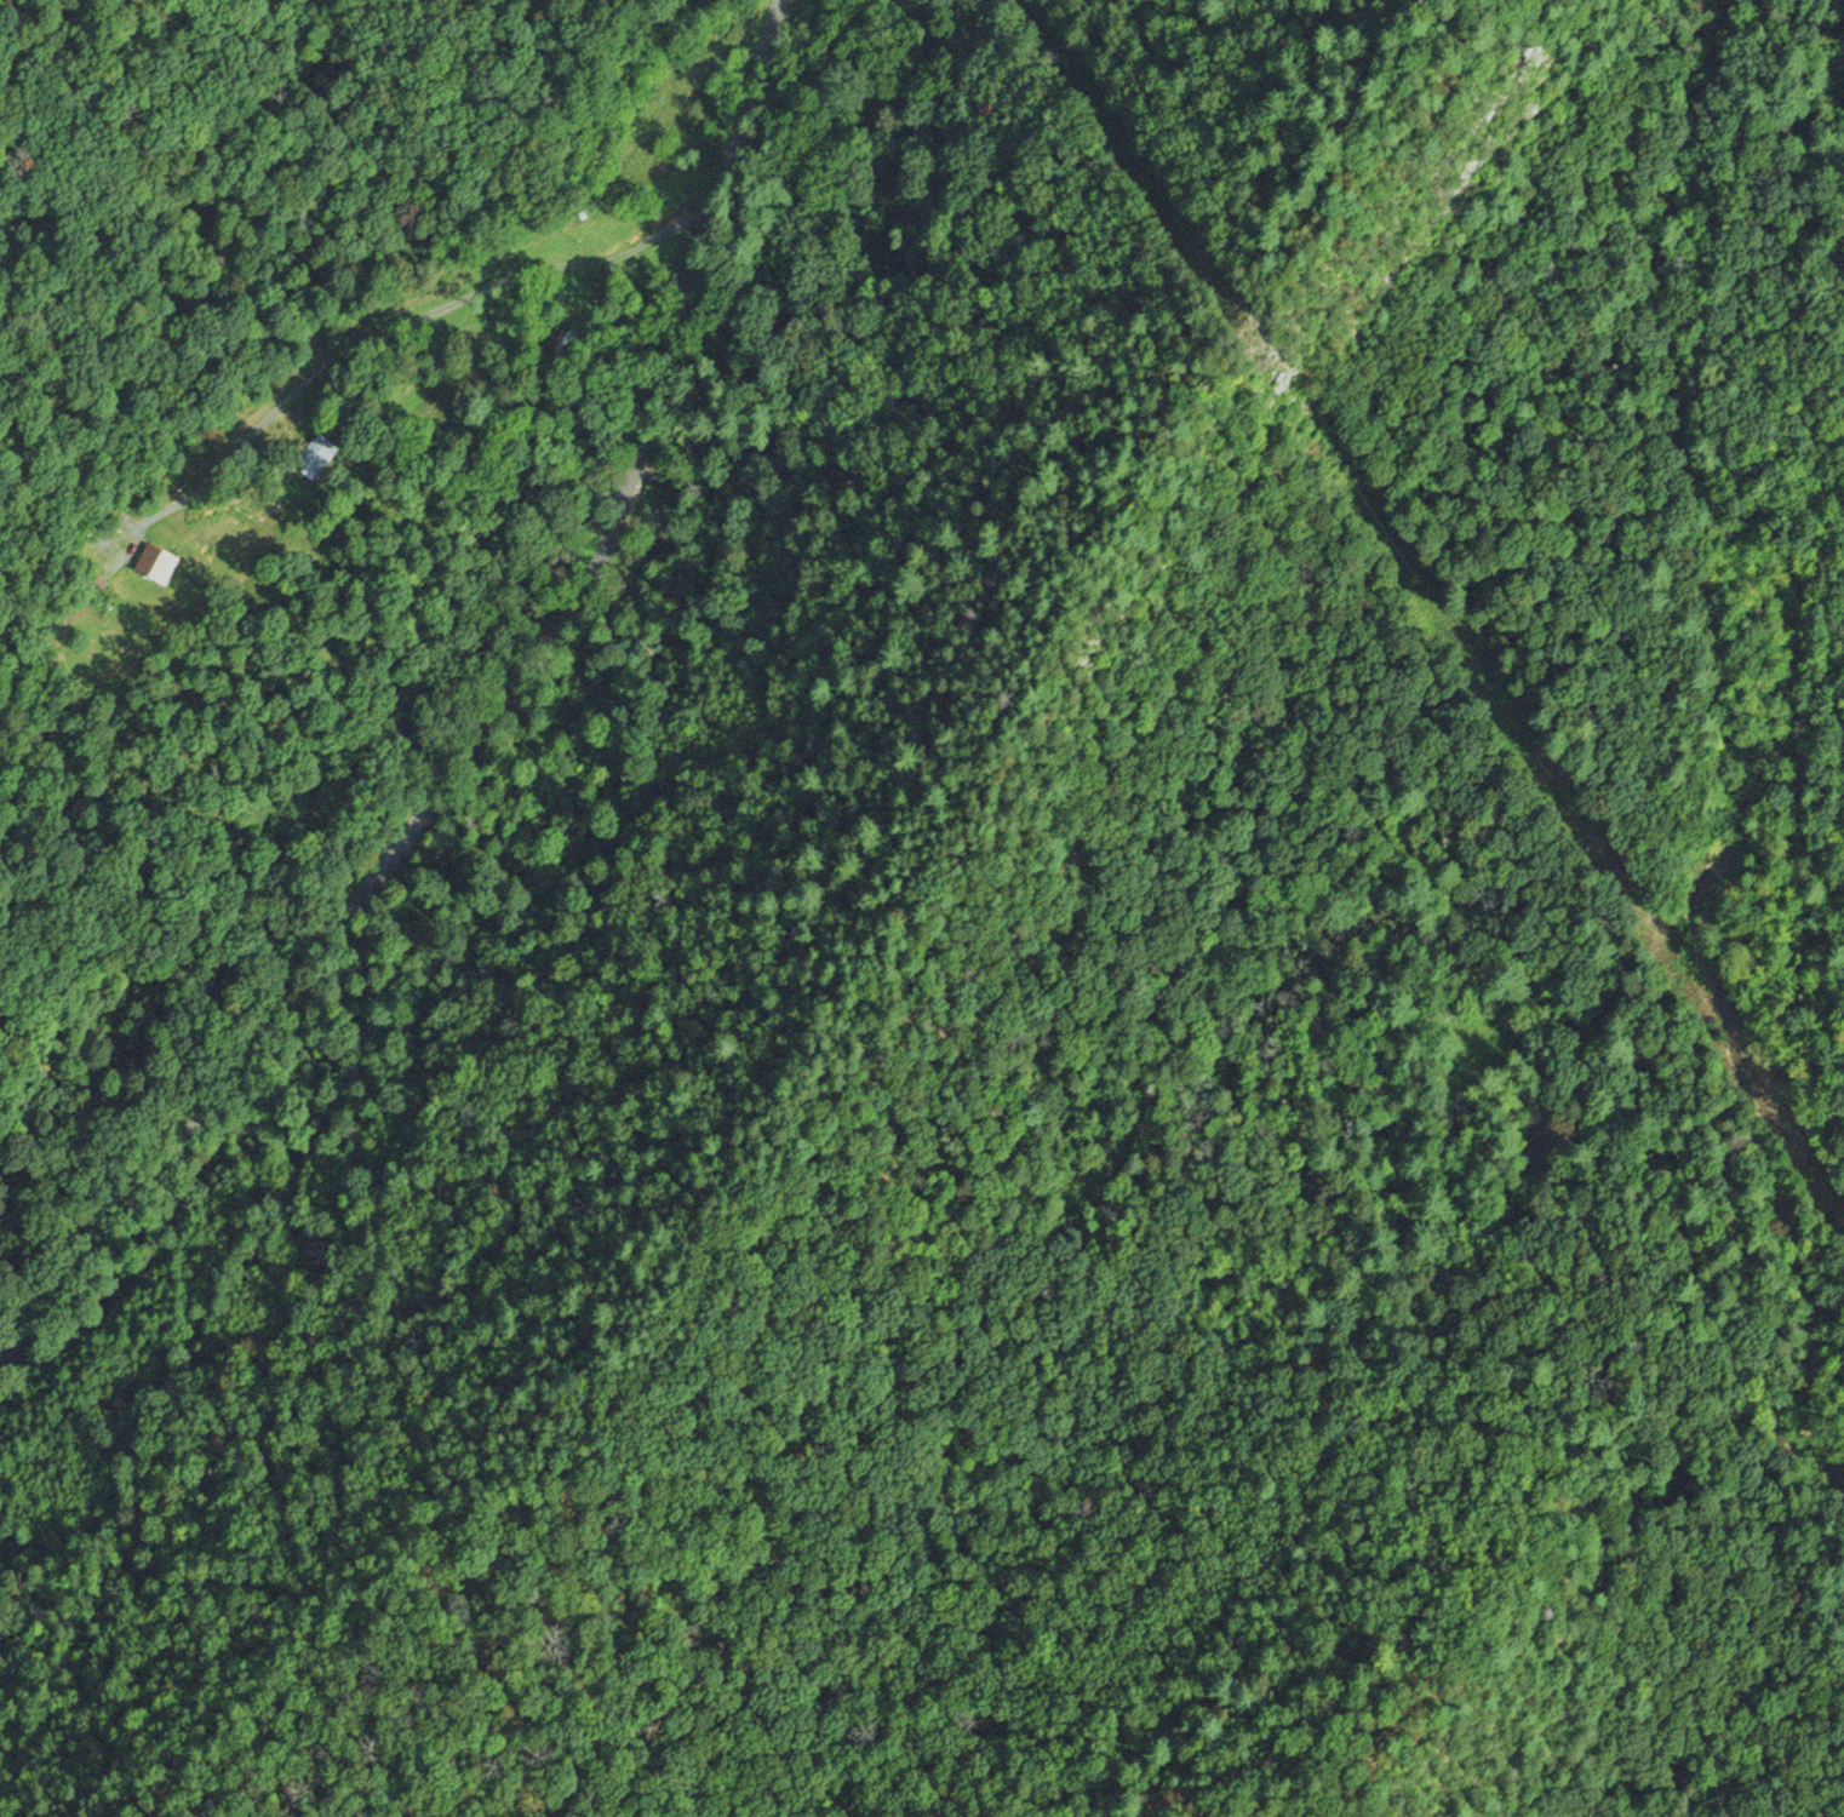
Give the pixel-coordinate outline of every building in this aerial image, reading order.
[(581,333),(569,324),(546,354),(558,363),(581,333)] [(312,477),(336,447),(316,431),(292,461),(312,477)] [(170,557),(142,544),(131,572),(158,584),(170,557)]
